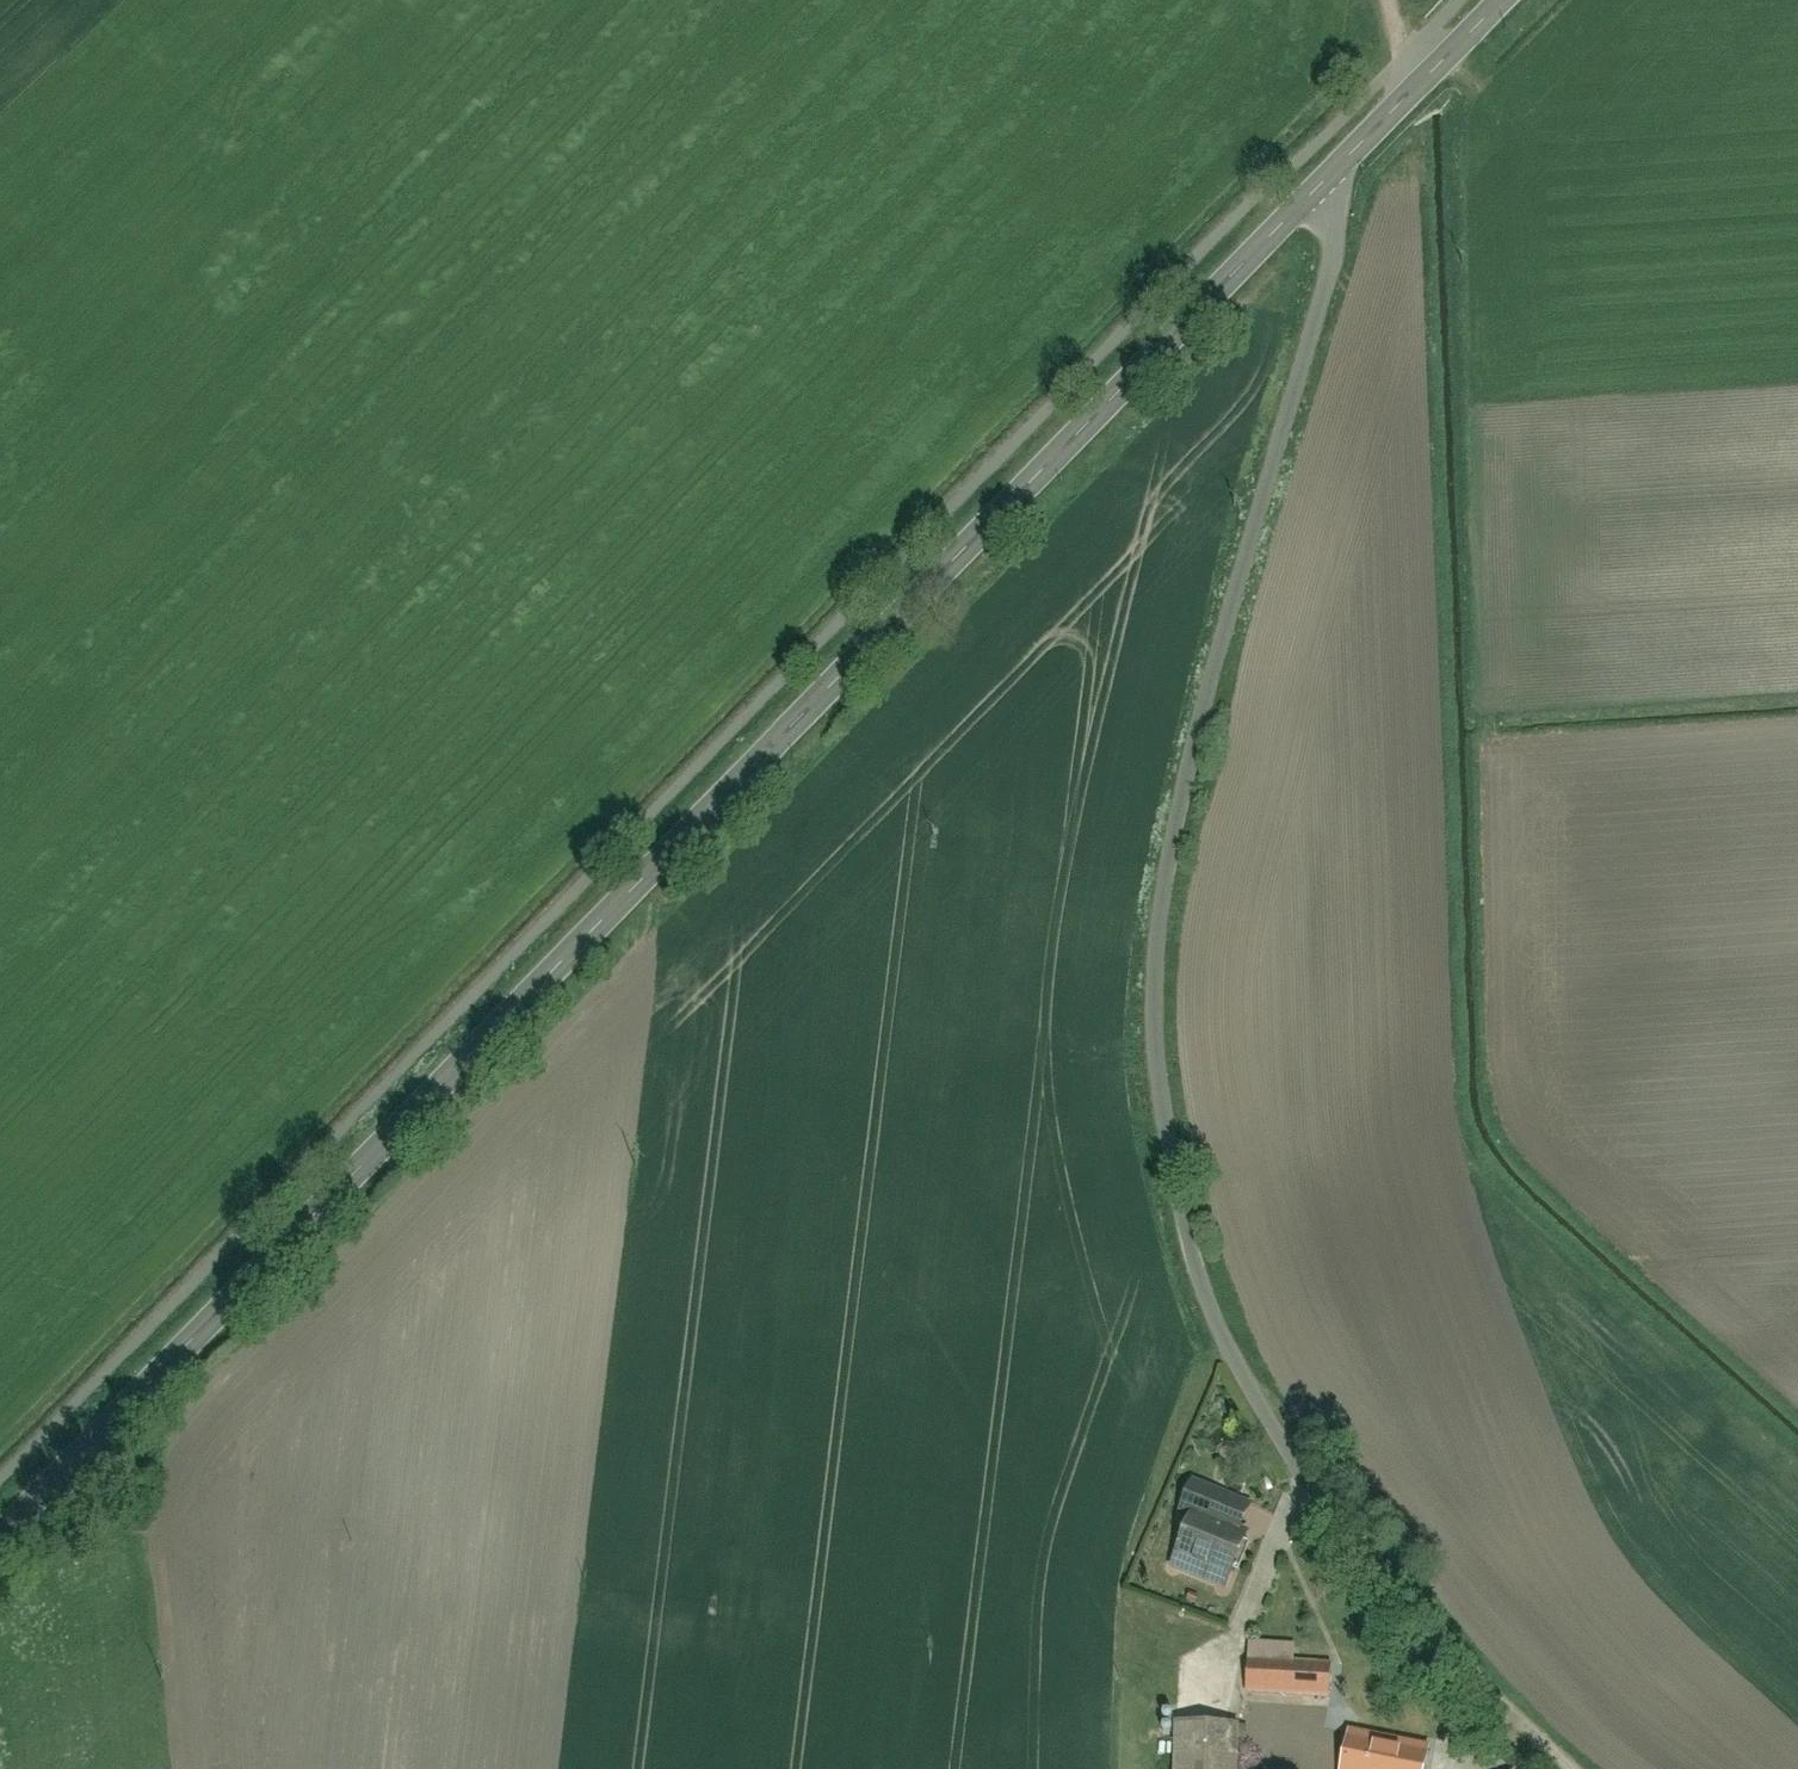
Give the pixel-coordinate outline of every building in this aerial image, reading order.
[(1208,1492),(1177,1484),(1168,1520),(1181,1524),(1171,1560),(1219,1573),(1233,1523),(1201,1515),(1208,1492)] [(1324,1658),(1242,1654),(1240,1694),(1322,1698),(1324,1658)] [(1169,1720),(1169,1768),(1230,1768),(1230,1720),(1169,1720)] [(1348,1731),(1339,1768),(1419,1768),(1424,1749),(1348,1731)]
